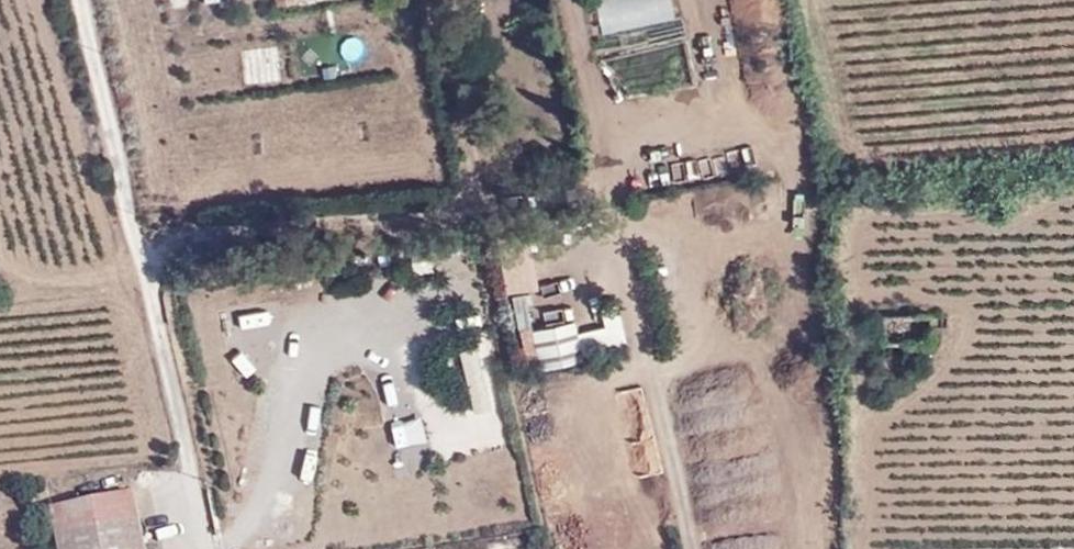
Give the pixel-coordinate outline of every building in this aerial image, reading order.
[(670,0),(597,0),(600,27),(671,21),(670,0)] [(511,295),(515,327),(529,325),(525,294),(511,295)] [(608,341),(621,338),(615,309),(603,311),(608,341)] [(540,364),(582,354),(573,315),(531,325),(540,364)] [(471,410),(489,407),(479,344),(461,347),(471,410)] [(133,491),(52,508),(60,548),(145,548),(133,491)]
